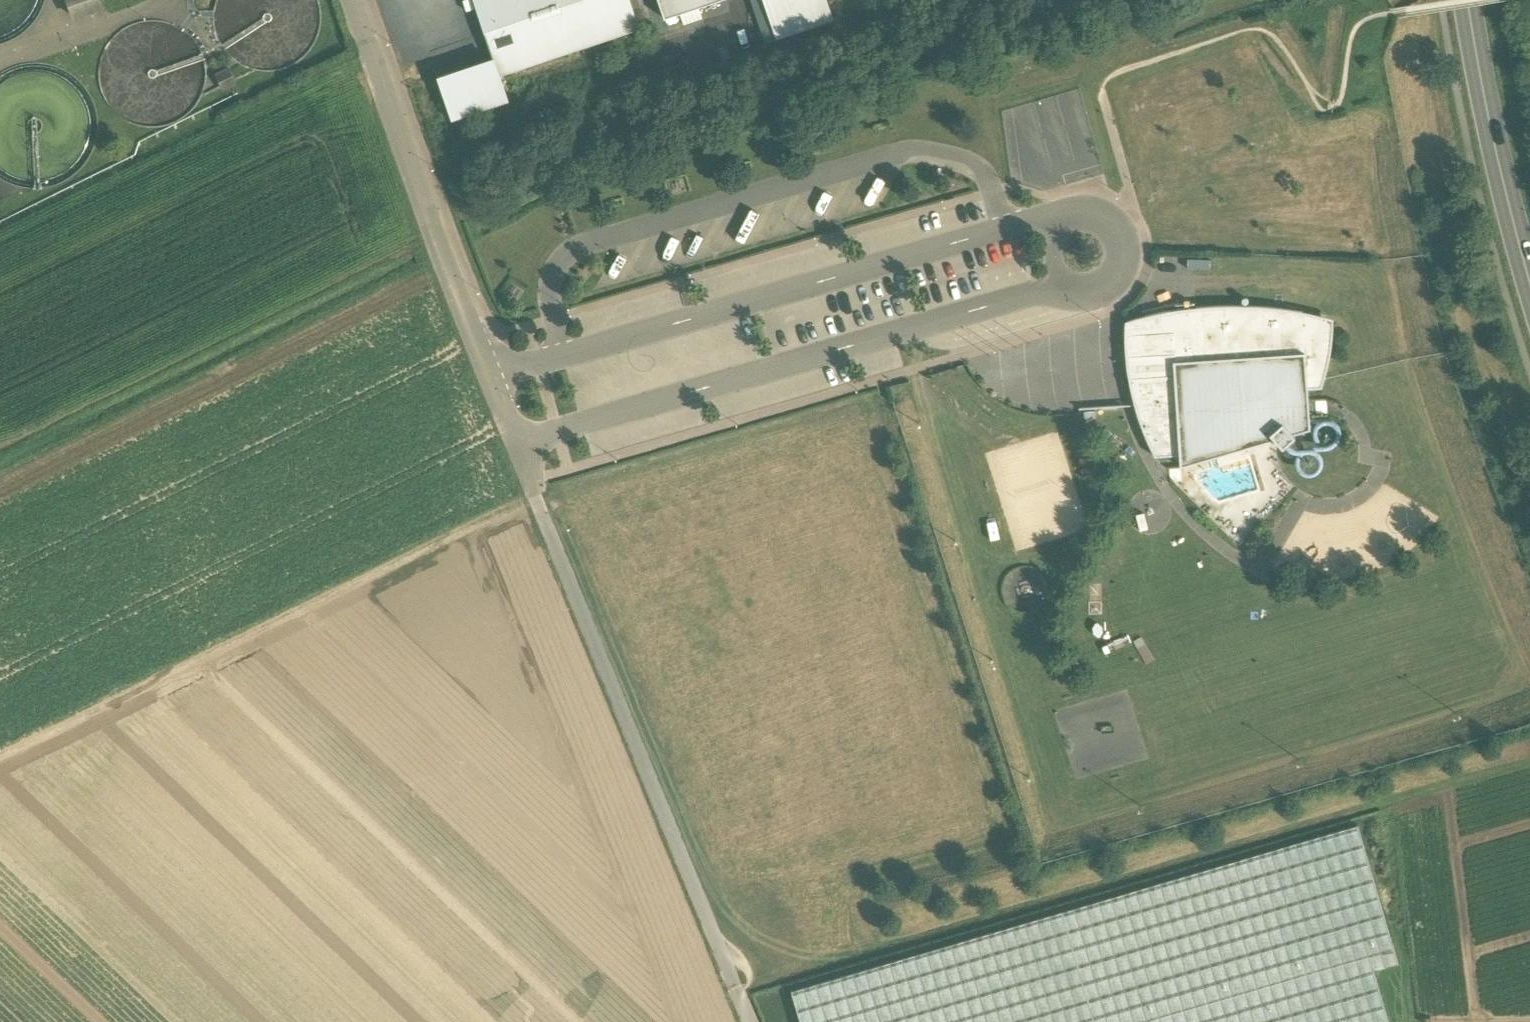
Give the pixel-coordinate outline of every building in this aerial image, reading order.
[(73,18),(105,7),(103,0),(67,0),(73,18)] [(497,58),(503,77),(640,31),(630,0),(477,0),(497,58)] [(666,19),(722,0),(659,0),(666,19)] [(787,40),(837,22),(829,0),(772,0),(787,40)] [(503,77),(497,58),(438,78),(453,122),(511,102),(503,77)] [(233,70),(217,77),(223,90),(238,83),(233,70)] [(1223,305),(1180,310),(1162,313),(1146,316),(1126,322),(1126,324),(1125,346),(1128,369),(1132,394),(1139,417),(1145,434),(1150,445),(1156,457),(1180,455),(1174,361),(1306,353),(1309,389),(1323,388),(1326,377),(1329,365),(1332,353),(1333,341),(1334,329),(1304,322),(1304,312),(1283,309),(1256,306),(1223,305)] [(1306,353),(1174,361),(1180,455),(1181,467),(1276,440),(1271,434),(1284,423),(1294,435),(1312,430),(1311,422),(1309,389),(1306,353)] [(1294,435),(1284,423),(1271,434),(1276,440),(1284,448),(1287,445),(1296,437),(1294,435)] [(793,991),(802,1021),(1390,1021),(1375,970),(1399,963),(1359,825),(793,991)]
